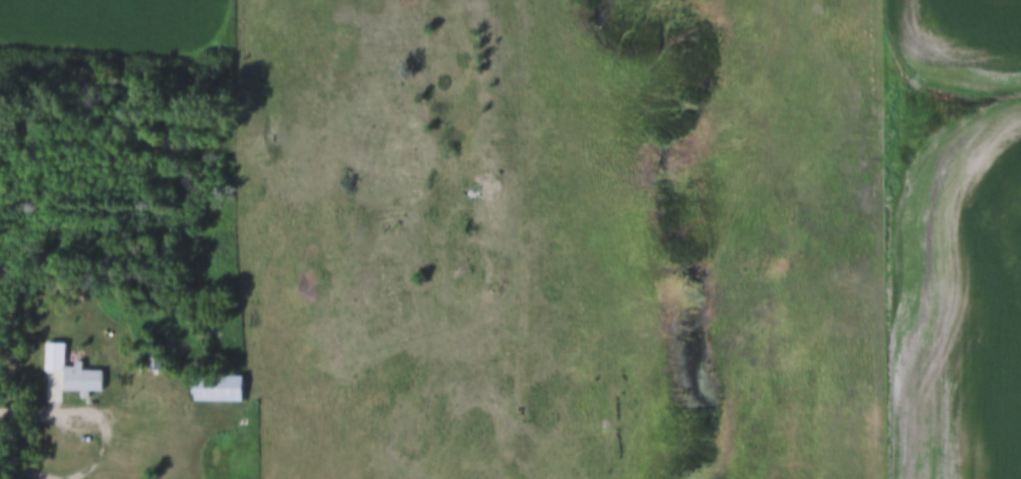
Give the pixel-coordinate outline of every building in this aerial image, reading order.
[(67,391),(105,391),(106,370),(86,370),(86,364),(68,364),(68,343),(48,342),(48,372),(67,373),(67,391)] [(246,375),(197,375),(197,402),(246,402),(246,375)]
